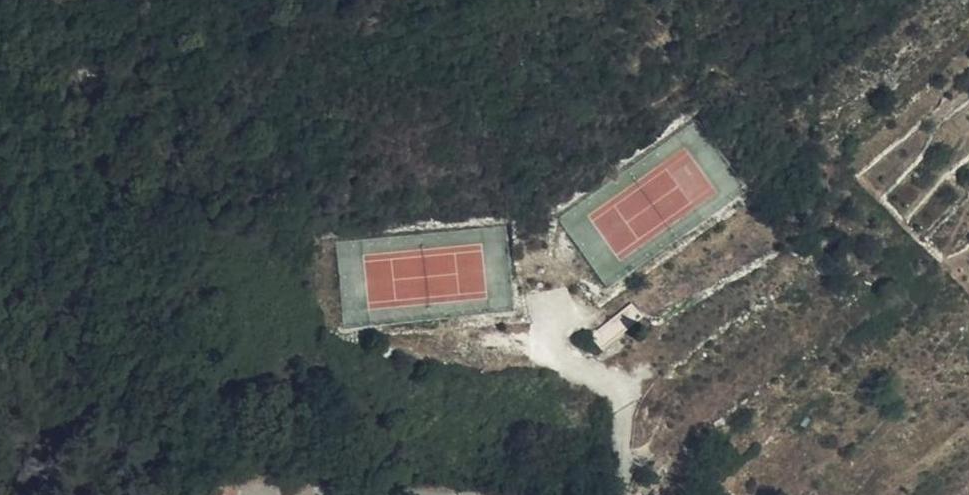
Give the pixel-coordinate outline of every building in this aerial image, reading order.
[(642,316),(631,302),(589,335),(601,348),(642,316)]
